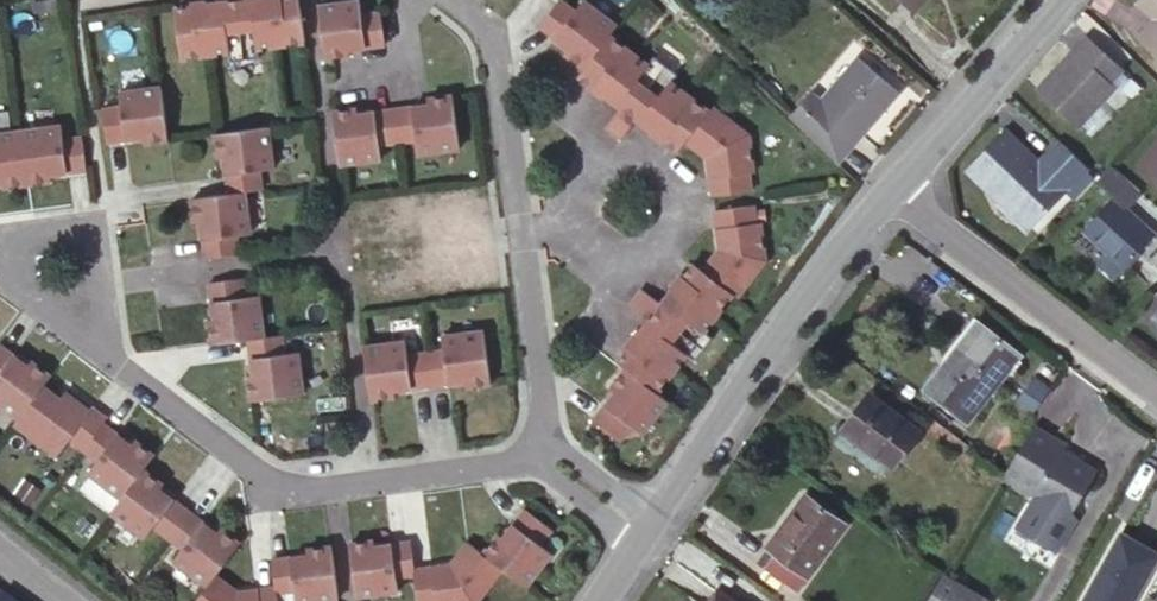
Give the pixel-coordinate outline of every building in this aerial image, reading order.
[(204,4),(209,52),(224,51),(226,61),(256,57),(256,46),(271,44),(265,0),(224,0),(224,2),(204,4)] [(271,44),(301,41),(297,9),(282,10),(281,9),(279,8),(279,4),(278,0),(265,0),(271,44)] [(279,4),(279,8),(281,9),(282,10),(297,9),(296,0),(278,0),(279,4)] [(915,12),(926,0),(901,0),(915,12)] [(1141,0),(1156,15),(1156,0),(1141,0)] [(193,5),(204,4),(204,1),(189,2),(187,6),(173,7),(175,23),(190,21),(190,13),(191,9),(193,5)] [(356,1),(315,6),(322,58),(346,55),(345,48),(381,44),(378,13),(359,14),(356,1)] [(586,63),(607,37),(613,27),(581,1),(572,13),(557,1),(537,26),(565,48),(562,54),(582,69),(586,63)] [(209,52),(204,4),(193,5),(191,9),(190,13),(190,21),(175,23),(178,56),(209,52)] [(1142,38),(1156,52),(1156,20),(1142,38)] [(631,55),(607,37),(586,63),(599,73),(594,80),(591,84),(591,87),(594,90),(600,94),(631,55)] [(1119,69),(1087,39),(1040,89),(1077,124),(1111,88),(1106,83),(1119,69)] [(634,121),(649,133),(681,93),(667,83),(674,75),(651,57),(644,65),(631,55),(600,94),(601,95),(617,108),(603,126),(619,139),(634,121)] [(821,101),(861,135),(899,92),(859,58),(821,101)] [(599,73),(586,63),(582,69),(576,76),(587,85),(589,90),(599,97),(601,95),(600,94),(594,90),(591,87),(591,84),(594,80),(599,73)] [(159,88),(116,92),(117,107),(99,109),(103,141),(139,137),(140,142),(165,139),(159,88)] [(789,114),(837,163),(861,135),(821,101),(809,91),(789,114)] [(683,139),(686,136),(705,112),(681,93),(649,133),(655,136),(661,137),(664,137),(671,129),(683,139)] [(426,106),(390,111),(394,142),(412,140),(414,154),(457,148),(450,97),(425,100),(426,106)] [(705,112),(686,136),(706,153),(711,195),(749,191),(746,174),(751,172),(747,134),(710,105),(705,112)] [(394,142),(390,111),(353,114),(353,108),(329,111),(335,164),(377,159),(376,145),(394,142)] [(58,125),(17,130),(23,183),(48,179),(48,174),(83,170),(78,138),(60,139),(58,125)] [(226,194),(242,192),(258,190),(256,170),(271,169),(266,126),(213,133),(216,157),(221,156),(226,194)] [(674,152),(683,139),(671,129),(664,137),(661,137),(655,136),(649,133),(648,135),(658,144),(662,143),(674,152)] [(17,130),(0,132),(0,186),(23,183),(17,130)] [(1085,165),(1061,142),(1039,166),(1004,133),(970,168),(1001,198),(1030,225),(1064,190),(1063,189),(1085,165)] [(1143,168),(1156,181),(1156,151),(1143,168)] [(1096,176),(1085,165),(1063,189),(1064,190),(1072,199),(1096,176)] [(1113,165),(1095,183),(1113,198),(1122,207),(1139,188),(1113,165)] [(248,234),(242,192),(226,194),(190,199),(193,223),(199,223),(204,259),(236,255),(233,235),(248,234)] [(1030,225),(1001,198),(995,203),(1025,231),(1030,225)] [(1153,234),(1122,207),(1113,198),(1085,232),(1124,267),(1153,234)] [(717,256),(702,275),(729,295),(734,298),(762,261),(758,223),(753,223),(750,206),(712,210),(717,256)] [(691,291),(702,275),(689,265),(668,292),(669,294),(676,286),(679,284),(683,284),(691,291)] [(729,295),(702,275),(691,291),(683,284),(679,284),(676,286),(669,294),(709,322),(729,295)] [(245,340),(261,338),(255,295),(241,297),(239,280),(207,283),(212,319),(205,319),(208,345),(245,340)] [(709,322),(669,294),(668,292),(657,306),(638,293),(626,309),(644,323),(633,338),(635,340),(672,369),(681,357),(690,362),(708,339),(701,333),(709,322)] [(1019,356),(980,323),(927,388),(967,420),(1019,356)] [(457,341),(421,346),(426,378),(443,376),(445,390),(488,384),(481,333),(457,336),(457,341)] [(277,336),(261,338),(245,340),(250,375),(245,376),(248,401),(300,395),(294,352),(280,353),(277,336)] [(635,340),(633,338),(614,363),(622,368),(627,373),(637,359),(631,355),(628,351),(629,347),(635,340)] [(627,373),(653,393),(672,369),(635,340),(629,347),(628,351),(631,355),(637,359),(627,373)] [(426,378),(421,346),(385,351),(384,345),(359,348),(365,400),(408,395),(407,380),(426,378)] [(40,386),(46,376),(27,361),(23,366),(0,348),(0,408),(13,419),(40,386)] [(627,373),(622,368),(606,388),(611,393),(588,422),(613,442),(625,427),(636,435),(663,402),(653,393),(627,373)] [(1046,389),(1034,380),(1022,397),(1034,406),(1046,389)] [(80,450),(99,423),(102,419),(89,409),(86,411),(61,392),(56,398),(40,386),(13,419),(10,422),(53,455),(66,440),(80,450)] [(918,431),(870,394),(843,429),(892,465),(918,431)] [(119,498),(140,470),(151,456),(131,440),(127,446),(99,423),(80,450),(94,461),(86,472),(119,498)] [(1062,444),(1032,427),(1001,479),(1030,497),(1033,493),(1036,495),(1017,527),(1056,551),(1076,519),(1069,515),(1095,471),(1059,449),(1062,444)] [(165,538),(185,513),(156,492),(160,486),(140,470),(119,498),(107,513),(141,538),(150,527),(165,538)] [(777,552),(808,575),(845,526),(806,495),(768,545),(777,552)] [(477,555),(498,572),(519,587),(544,554),(534,545),(545,530),(520,510),(497,539),(492,535),(477,555)] [(204,586),(209,580),(235,544),(217,530),(212,535),(185,513),(165,538),(179,550),(171,561),(204,586)] [(1156,559),(1156,551),(1121,531),(1082,600),(1133,600),(1156,559)] [(393,579),(411,578),(410,572),(407,545),(369,548),(369,543),(346,546),(352,599),(393,594),(393,579)] [(271,589),(271,595),(291,593),(291,600),(334,600),(328,547),(303,551),(304,557),(268,562),(271,589)] [(498,572),(477,555),(468,548),(453,567),(410,572),(411,578),(414,600),(476,600),(498,572)] [(796,590),(808,575),(777,552),(766,567),(796,590)] [(932,595),(942,600),(953,600),(960,589),(942,578),(932,595)] [(271,589),(227,594),(209,580),(204,586),(193,600),(272,600),(271,595),(271,589)] [(0,587),(0,600),(20,600),(0,587)] [(960,589),(953,600),(978,600),(960,589)]
